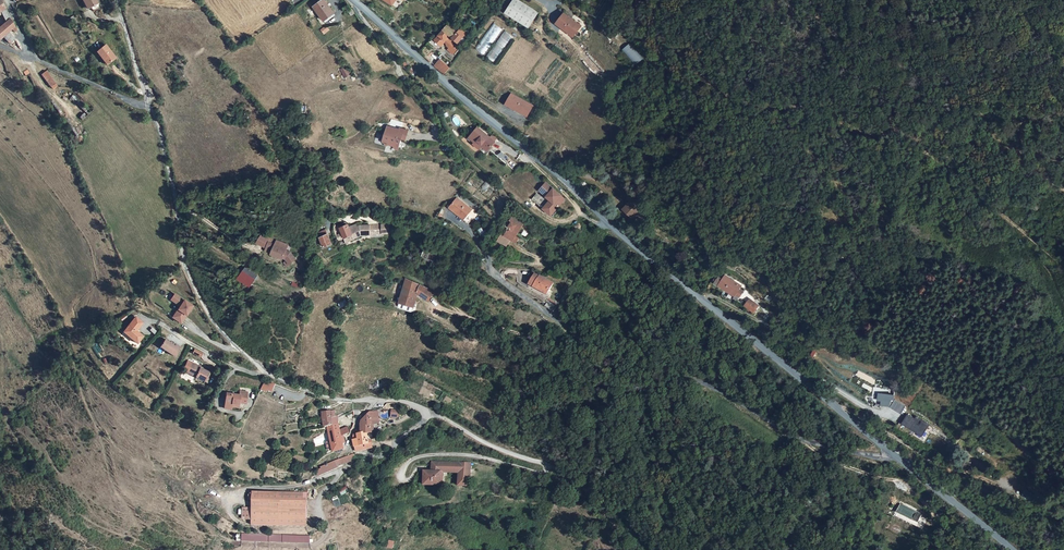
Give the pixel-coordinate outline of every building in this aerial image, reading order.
[(86,12),(90,10),(92,14),(99,10),(95,2),(94,0),(80,0),(86,12)] [(522,0),(516,0),(508,13),(531,28),(541,12),(522,0)] [(323,1),(313,8),(324,23),(333,16),(323,1)] [(11,19),(5,7),(1,11),(8,22),(11,19)] [(567,14),(559,24),(575,37),(583,27),(567,14)] [(3,36),(10,44),(14,40),(8,32),(12,29),(14,33),(17,31),(17,29),(15,27),(11,19),(8,22),(0,28),(0,39),(3,36)] [(493,23),(475,48),(483,54),(501,29),(493,23)] [(464,37),(449,25),(442,33),(440,32),(439,34),(440,35),(436,39),(441,43),(449,34),(459,43),(464,37)] [(495,62),(512,36),(504,31),(486,57),(495,62)] [(108,41),(98,47),(106,61),(116,56),(108,41)] [(448,46),(450,48),(457,53),(460,48),(452,42),(448,46)] [(643,59),(630,43),(622,50),(635,66),(643,59)] [(446,75),(452,68),(445,61),(439,69),(446,75)] [(339,70),(345,78),(350,74),(344,66),(339,70)] [(46,73),(42,77),(52,92),(57,88),(46,73)] [(513,104),(518,96),(513,94),(507,106),(518,112),(519,111),(520,108),(513,104)] [(535,106),(518,96),(513,104),(520,108),(519,111),(529,116),(535,106)] [(403,128),(392,125),(387,141),(388,141),(390,145),(394,143),(398,144),(400,147),(403,148),(406,137),(410,138),(412,129),(404,127),(403,128)] [(498,140),(480,126),(474,134),(472,137),(478,141),(480,141),(491,149),(493,146),(498,140)] [(473,133),(469,137),(490,153),(494,147),(493,146),(491,149),(480,141),(478,141),(472,137),(474,134),(473,133)] [(548,181),(541,188),(549,195),(548,195),(552,199),(546,204),(554,212),(560,206),(564,201),(560,197),(563,195),(548,181)] [(549,195),(541,188),(534,197),(553,215),(561,207),(560,206),(554,212),(546,204),(552,199),(548,195),(549,195)] [(474,213),(459,201),(451,211),(461,218),(461,219),(463,216),(468,220),(470,218),(474,213)] [(640,213),(633,205),(626,212),(634,220),(640,213)] [(475,222),(470,218),(468,220),(465,224),(470,228),(475,222)] [(527,226),(516,220),(513,225),(514,225),(512,230),(510,229),(507,234),(509,235),(506,239),(504,238),(500,245),(508,250),(509,248),(512,243),(515,245),(518,247),(521,242),(518,241),(527,226)] [(349,240),(363,233),(378,233),(391,233),(390,224),(362,224),(359,226),(357,223),(351,226),(350,223),(341,227),(344,232),(346,236),(347,236),(349,240)] [(322,237),(330,233),(327,229),(320,232),(322,237)] [(330,233),(322,237),(326,246),(334,243),(330,233)] [(270,237),(261,234),(256,242),(266,246),(268,240),(269,240),(270,237)] [(275,243),(273,243),(275,239),(270,237),(269,240),(268,240),(266,246),(265,249),(272,251),(271,252),(282,256),(283,256),(285,257),(287,258),(291,261),(296,255),(290,250),(286,248),(288,243),(277,239),(275,243)] [(258,276),(247,268),(239,279),(250,287),(258,276)] [(743,287),(726,276),(724,279),(721,277),(717,283),(737,296),(738,295),(741,290),(743,287)] [(552,286),(538,279),(538,280),(533,278),(529,286),(534,288),(533,290),(547,297),(548,294),(552,286)] [(405,280),(404,287),(421,292),(420,294),(431,301),(434,295),(428,289),(405,280)] [(534,288),(529,286),(528,289),(548,299),(550,295),(548,294),(547,297),(533,290),(534,288)] [(404,287),(403,294),(419,299),(420,294),(421,292),(404,287)] [(171,292),(167,298),(176,304),(169,316),(177,321),(188,303),(171,292)] [(416,307),(419,299),(403,294),(400,309),(417,314),(419,308),(416,307)] [(759,304),(753,299),(750,303),(756,308),(759,304)] [(549,301),(545,307),(553,313),(557,307),(549,301)] [(762,307),(759,304),(756,308),(750,303),(747,306),(757,313),(762,307)] [(132,317),(120,332),(134,343),(139,336),(131,329),(132,328),(134,329),(139,322),(132,317)] [(173,345),(163,338),(158,346),(173,355),(180,346),(175,343),(173,345)] [(198,368),(190,364),(185,374),(202,383),(204,378),(207,374),(197,369),(198,368)] [(271,393),(275,383),(264,379),(260,389),(271,393)] [(226,393),(224,405),(232,406),(232,404),(239,404),(239,403),(239,399),(247,400),(248,392),(241,391),(240,395),(226,393)] [(445,399),(443,405),(455,409),(457,403),(445,399)] [(905,406),(896,400),(892,408),(901,413),(905,406)] [(334,427),(333,420),(332,413),(327,413),(327,420),(324,420),(326,428),(329,428),(334,427)] [(363,431),(358,432),(359,435),(371,434),(373,434),(373,433),(373,421),(379,421),(378,414),(373,414),(371,414),(370,415),(369,416),(367,417),(366,419),(365,421),(363,423),(362,426),(363,431)] [(917,419),(909,415),(905,423),(925,434),(931,423),(919,417),(917,419)] [(351,434),(351,433),(350,427),(341,429),(339,420),(336,419),(333,420),(334,427),(329,428),(336,453),(338,452),(346,450),(344,445),(342,437),(345,436),(351,434)] [(371,434),(359,435),(356,436),(355,438),(354,440),(354,441),(356,448),(358,448),(358,452),(374,448),(371,434)] [(364,452),(358,454),(360,461),(369,459),(368,453),(364,452)] [(356,455),(355,455),(338,461),(340,467),(358,461),(356,455)] [(340,467),(338,461),(322,467),(323,469),(318,471),(320,476),(340,468),(340,467)] [(433,462),(432,472),(442,472),(441,487),(444,487),(445,472),(460,475),(460,463),(433,462)] [(460,475),(459,487),(463,487),(470,487),(470,486),(471,464),(460,463),(460,475)] [(425,472),(424,486),(441,487),(442,472),(432,472),(425,472)] [(338,491),(341,494),(347,490),(344,486),(338,491)] [(308,492),(254,491),(253,507),(253,519),(253,525),(308,526),(308,492)] [(921,515),(900,504),(896,512),(917,523),(921,515)] [(253,519),(253,507),(244,507),(244,515),(244,519),(253,519)] [(313,536),(243,534),(243,544),(311,546),(311,537),(313,537),(313,536)]
